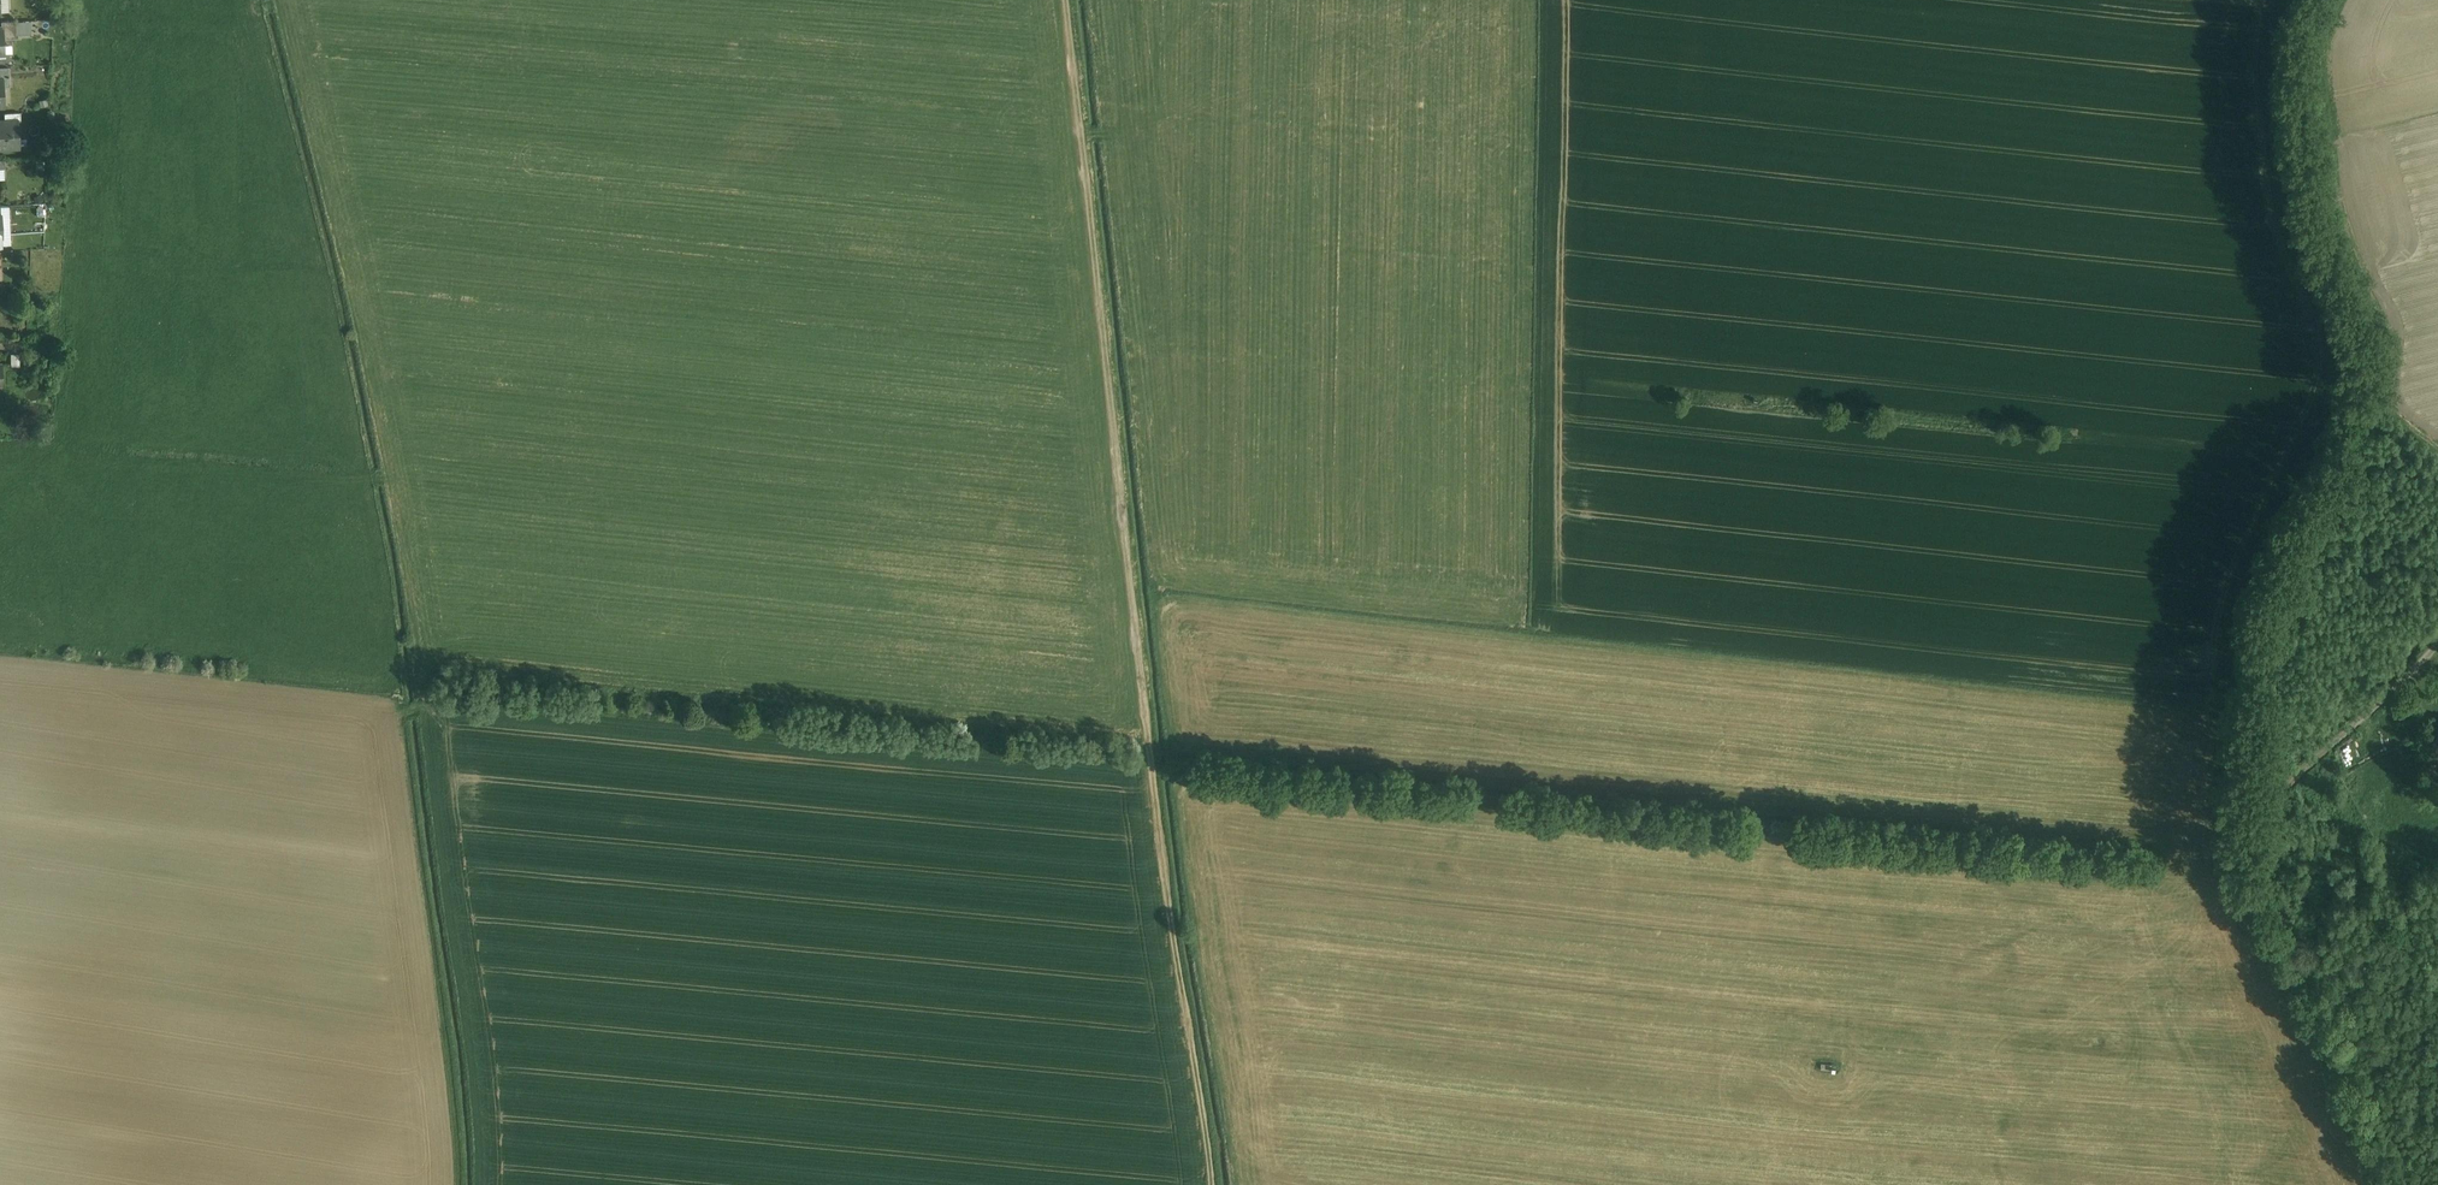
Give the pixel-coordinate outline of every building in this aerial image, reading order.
[(31,32),(31,20),(17,20),(16,32),(31,32)] [(15,21),(1,21),(2,29),(3,29),(3,38),(16,37),(15,21)] [(0,68),(0,76),(9,75),(9,67),(0,68)] [(3,98),(2,86),(9,86),(9,75),(0,76),(0,98),(3,98)] [(20,113),(4,113),(5,121),(21,120),(20,113)] [(0,123),(0,145),(6,145),(6,148),(19,147),(18,121),(21,121),(21,120),(5,121),(5,123),(0,123)]
